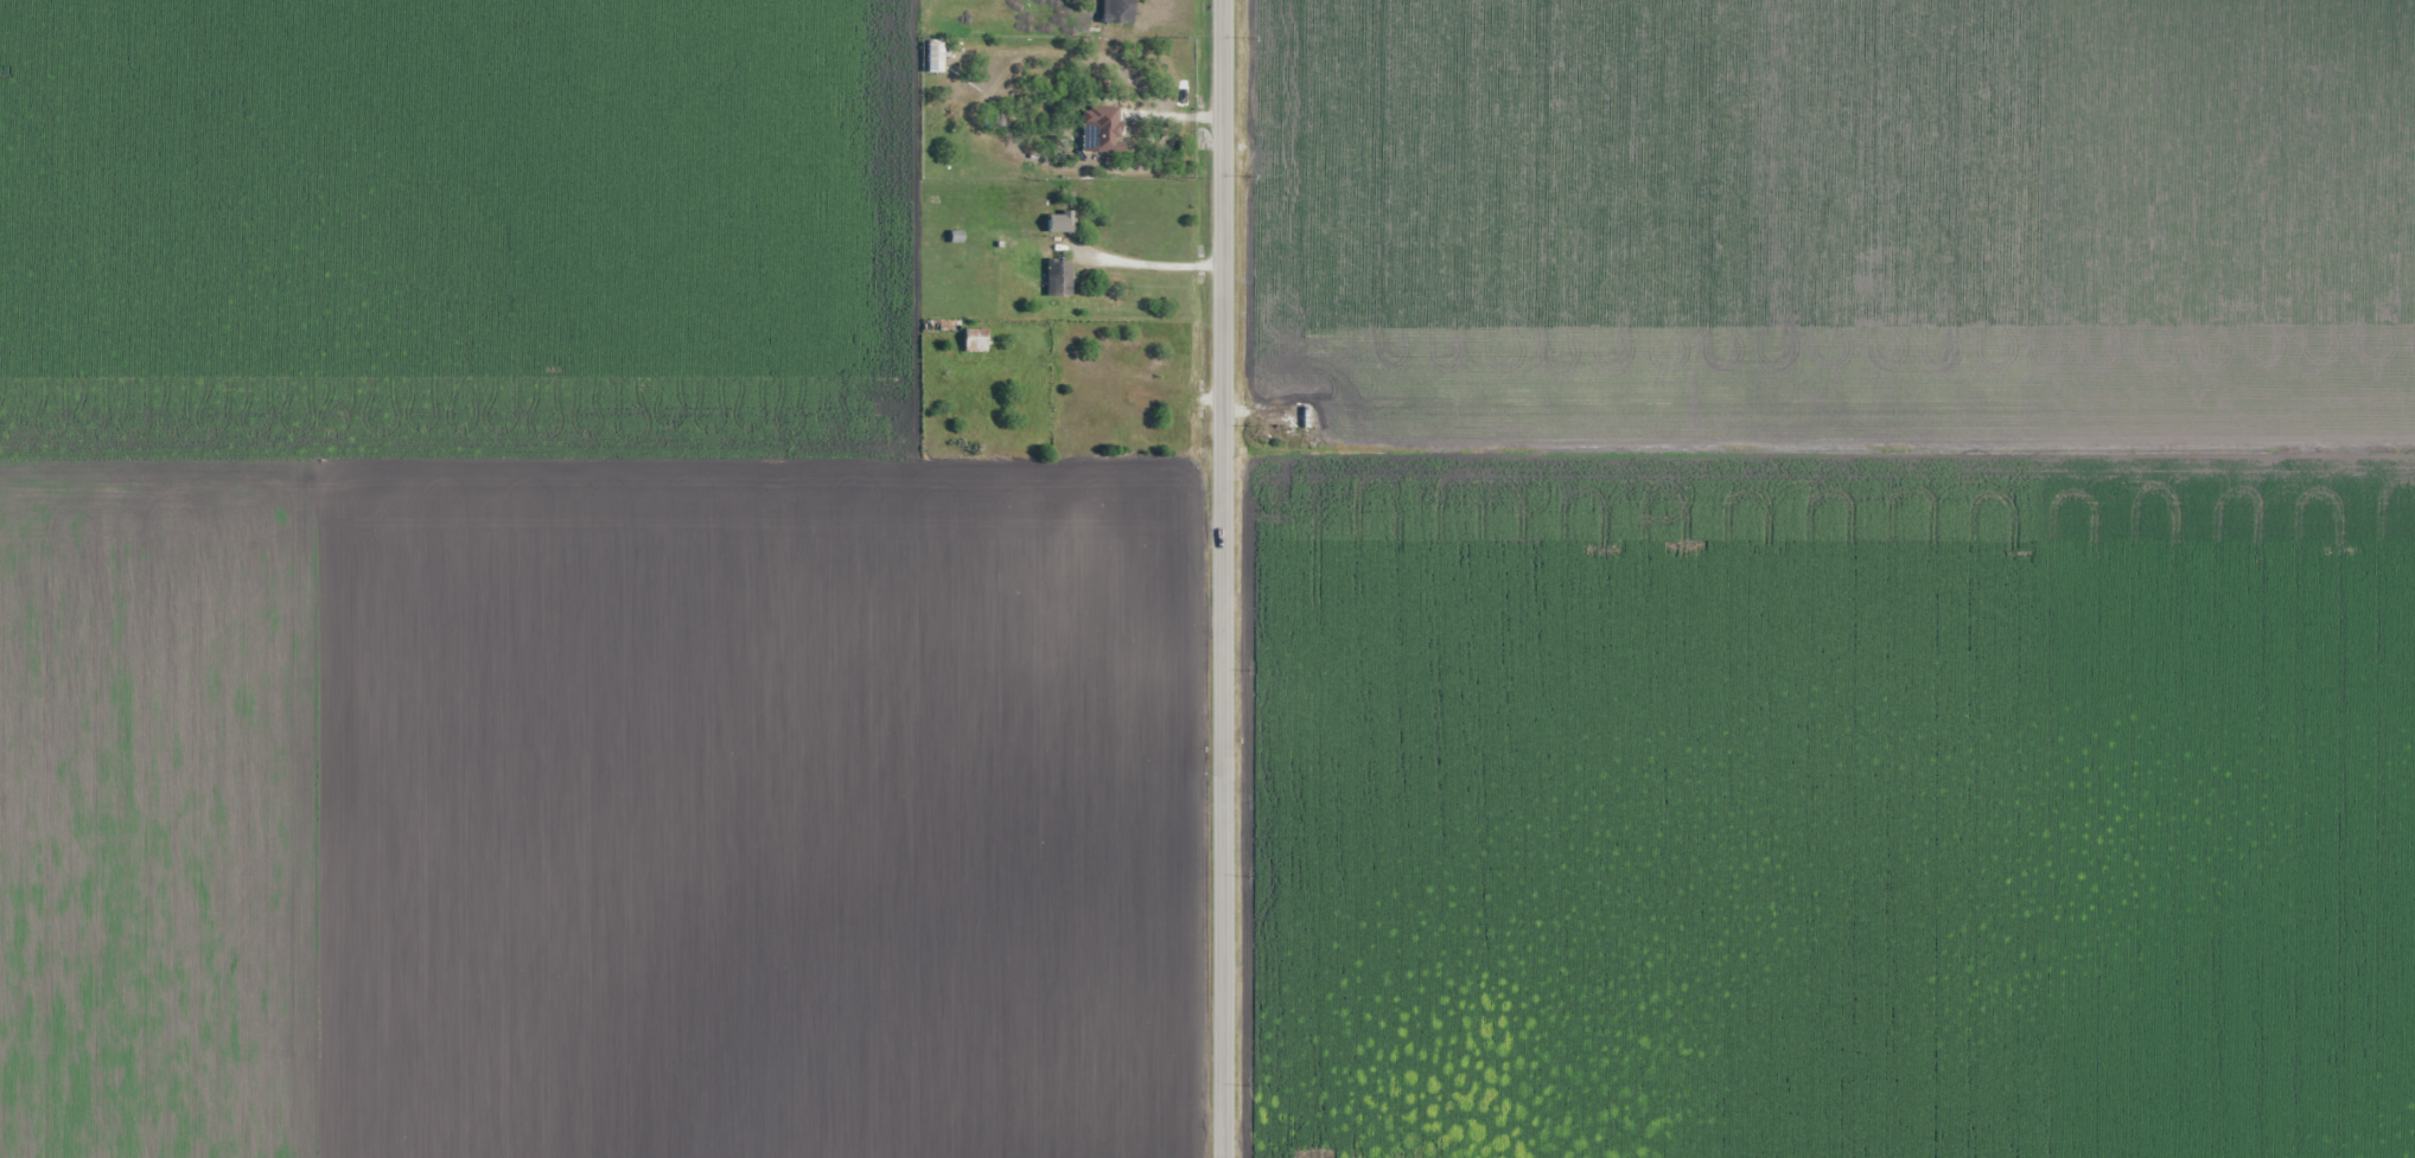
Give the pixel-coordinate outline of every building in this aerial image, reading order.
[(1101,22),(1131,23),(1131,0),(1101,0),(1101,22)] [(926,71),(941,71),(941,42),(926,42),(926,71)] [(1120,105),(1082,105),(1082,128),(1092,128),(1092,152),(1121,152),(1120,105)] [(1071,210),(1046,210),(1046,231),(1071,231),(1071,210)] [(1070,295),(1070,261),(1046,261),(1046,295),(1070,295)] [(985,350),(985,330),(963,330),(963,350),(985,350)]
